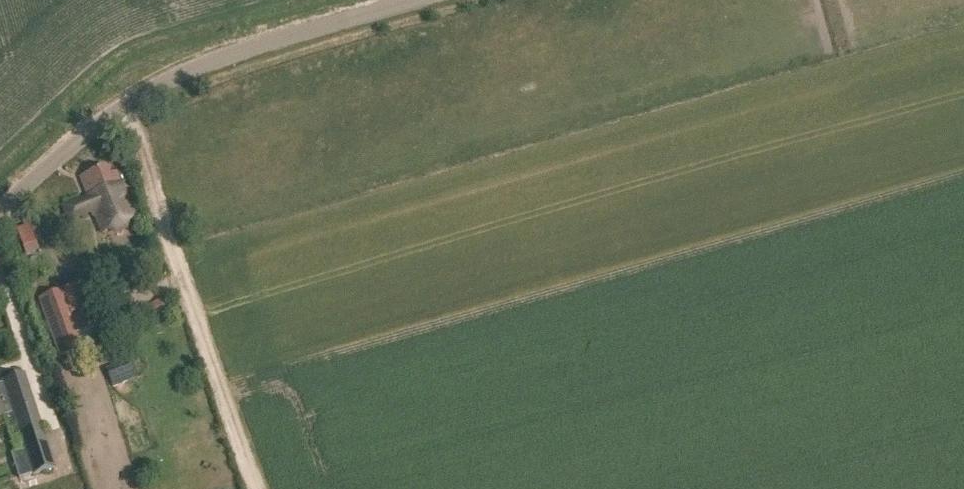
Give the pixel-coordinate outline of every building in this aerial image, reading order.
[(82,198),(60,206),(69,228),(77,225),(75,222),(81,220),(82,223),(89,220),(87,217),(90,216),(91,219),(95,218),(101,233),(135,220),(116,173),(109,176),(106,168),(101,170),(80,179),(86,196),(84,197),(85,199),(83,200),(82,198)] [(60,292),(38,299),(59,359),(83,350),(83,349),(78,334),(77,333),(73,335),(66,316),(69,315),(69,316),(86,309),(77,285),(59,291),(60,292)] [(13,418),(21,442),(42,436),(23,378),(0,386),(0,422),(13,418)] [(25,454),(11,459),(19,482),(32,478),(33,479),(54,473),(50,462),(29,469),(25,454)]
